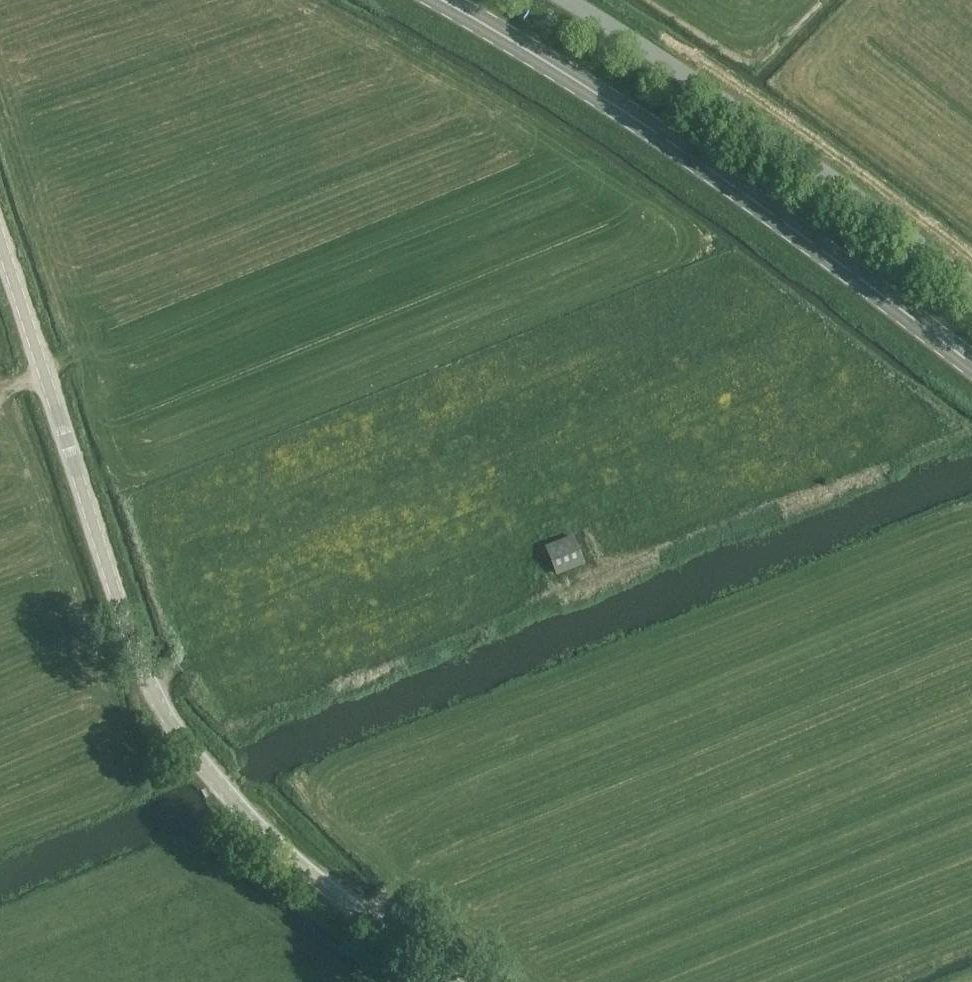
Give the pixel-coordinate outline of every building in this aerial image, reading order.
[(585,565),(574,537),(546,547),(557,576),(585,565)]
